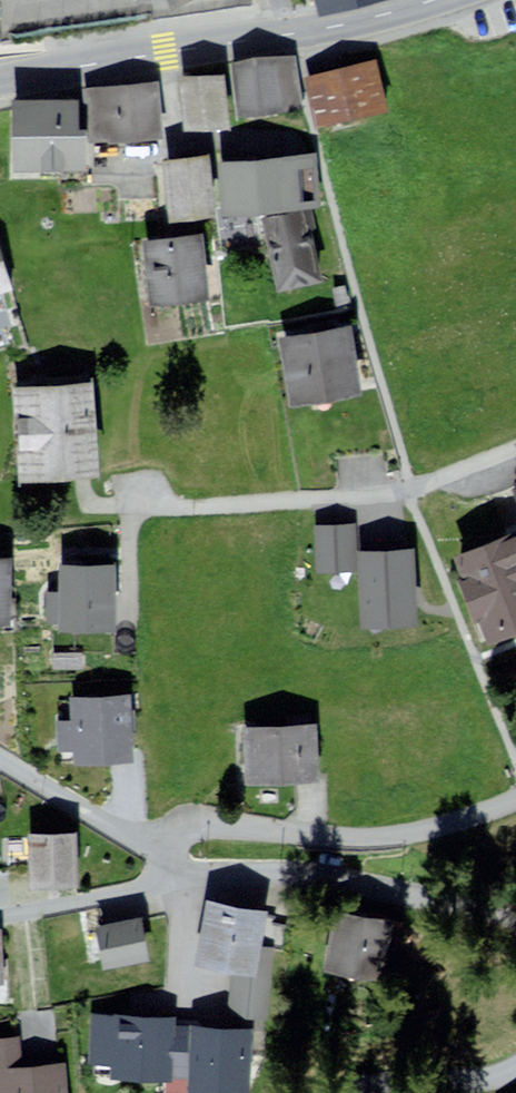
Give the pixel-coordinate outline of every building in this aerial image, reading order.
[(311,16),(373,0),(306,0),(311,16)] [(292,61),(228,67),(233,122),(297,116),(292,61)] [(380,61),(308,76),(318,126),(391,110),(380,61)] [(221,78),(176,80),(179,133),(224,130),(221,78)] [(158,84),(87,87),(92,177),(163,174),(161,161),(158,84)] [(81,101),(10,100),(9,170),(80,172),(81,101)] [(316,153),(216,164),(222,217),(322,207),(316,153)] [(163,174),(167,218),(210,214),(204,157),(161,161),(163,174)] [(302,214),(261,223),(275,291),(317,283),(302,214)] [(201,235),(139,241),(146,305),(207,299),(201,235)] [(0,256),(0,291),(10,288),(0,256)] [(349,328),(276,339),(286,409),(359,398),(349,328)] [(97,386),(17,390),(22,482),(102,478),(97,386)] [(353,529),(318,530),(320,568),(354,567),(353,529)] [(457,561),(466,585),(461,588),(474,625),(478,623),(486,643),(515,632),(515,553),(515,554),(510,541),(457,561)] [(410,555),(363,557),(366,623),(413,621),(410,555)] [(65,562),(66,592),(53,592),(53,622),(66,622),(66,625),(123,624),(122,561),(65,562)] [(130,696),(71,698),(71,720),(57,720),(58,748),(72,748),(72,764),(132,763),(130,696)] [(317,726),(242,728),(244,785),(319,783),(317,726)] [(69,827),(20,827),(20,880),(68,880),(69,827)] [(263,908),(214,899),(204,953),(253,963),(263,908)] [(388,915),(331,905),(320,966),(377,976),(388,915)] [(136,912),(87,918),(93,960),(141,954),(136,912)] [(100,1017),(96,1069),(175,1074),(174,1092),(245,1092),(249,1030),(193,1026),(192,1034),(192,1045),(174,1044),(175,1034),(176,1022),(100,1017)] [(0,1038),(0,1092),(63,1092),(62,1067),(22,1069),(21,1037),(0,1038)]
